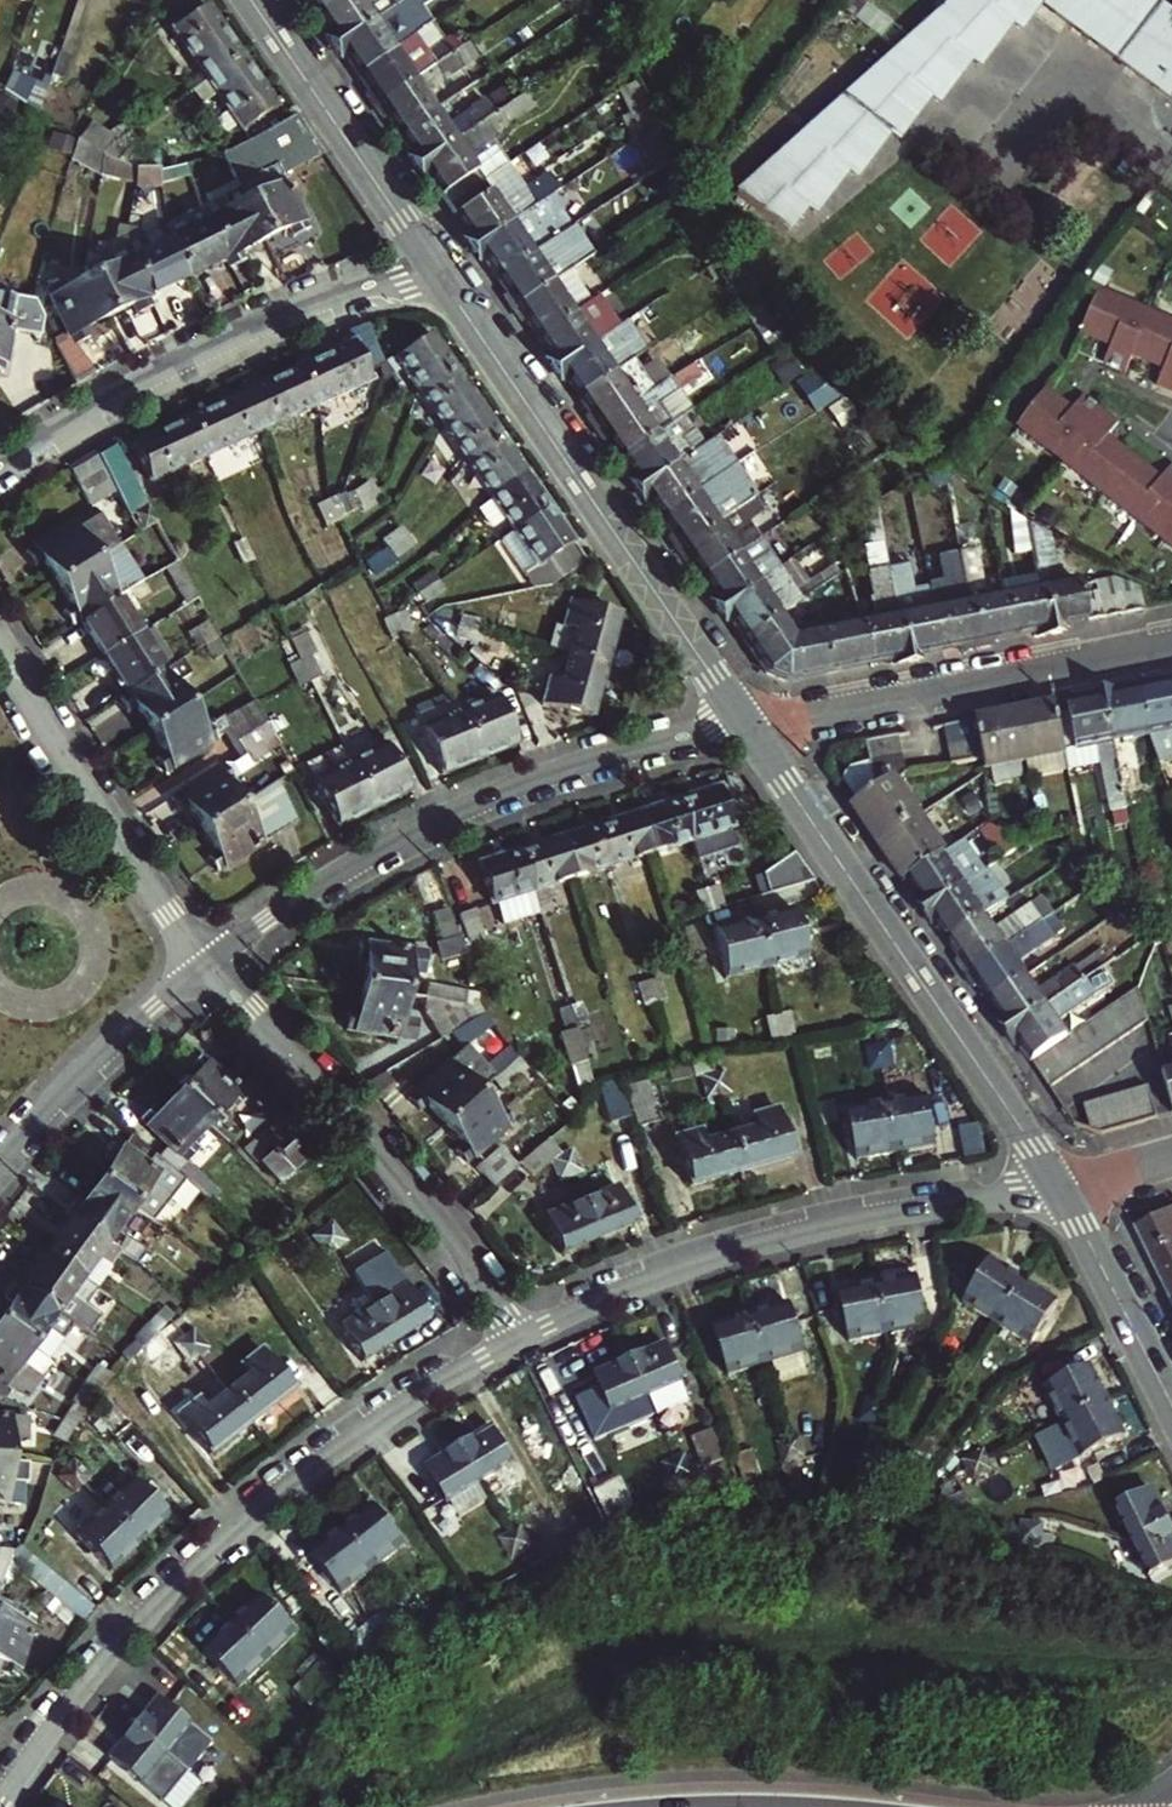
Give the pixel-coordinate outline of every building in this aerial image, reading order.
[(319,14),(339,0),(309,0),(319,14)] [(335,47),(403,0),(339,0),(319,14),(331,33),(327,36),(335,47)] [(395,51),(385,37),(405,24),(403,21),(433,0),(403,0),(335,47),(342,57),(346,55),(359,74),(395,51)] [(926,21),(736,193),(787,231),(809,202),(816,208),(847,167),(855,173),(889,127),(897,133),(929,90),(938,97),(969,55),(978,62),(1010,18),(1019,25),(1038,0),(950,0),(926,21)] [(1171,98),(1171,96),(1171,15),(1151,0),(1040,0),(1171,98)] [(241,54),(207,6),(173,30),(207,79),(241,54)] [(442,36),(434,24),(413,38),(422,50),(442,36)] [(368,95),(376,107),(454,54),(445,41),(406,68),(395,51),(359,74),(372,93),(368,95)] [(454,54),(376,107),(383,118),(387,116),(400,135),(436,111),(426,96),(449,80),(447,76),(477,56),(469,45),(454,54)] [(60,52),(50,49),(44,69),(54,72),(60,52)] [(60,52),(54,72),(65,76),(72,56),(60,52)] [(277,105),(241,54),(207,79),(242,129),(277,105)] [(494,115),(417,167),(423,177),(428,175),(448,204),(484,180),(468,157),(489,143),(487,141),(534,108),(524,94),(494,115)] [(409,156),(417,167),(494,115),(485,102),(447,128),(436,111),(400,135),(413,154),(409,156)] [(283,174),(322,154),(296,115),(247,141),(257,162),(234,173),(242,192),(266,180),(283,174)] [(114,144),(131,132),(125,123),(107,135),(114,144)] [(131,132),(114,144),(119,151),(137,139),(131,132)] [(101,168),(104,151),(78,138),(73,157),(101,168)] [(257,162),(247,141),(224,154),(234,173),(257,162)] [(160,186),(157,168),(135,169),(134,182),(151,182),(151,186),(160,186)] [(189,173),(202,207),(214,203),(201,169),(189,173)] [(500,204),(484,180),(448,204),(468,234),(464,237),(472,249),(550,195),(560,188),(548,172),(500,204)] [(189,173),(177,177),(190,213),(202,207),(189,173)] [(271,190),(247,202),(265,239),(290,227),(295,236),(311,229),(283,174),(266,180),(271,190)] [(271,190),(266,180),(242,192),(247,202),(271,190)] [(550,195),(472,249),(480,260),(484,257),(497,276),(531,253),(523,240),(535,231),(531,226),(559,207),(550,195)] [(242,250),(265,239),(247,202),(207,221),(225,258),(229,267),(246,260),(242,250)] [(190,215),(166,226),(168,240),(196,227),(190,215)] [(196,227),(168,240),(187,278),(225,258),(207,221),(196,227)] [(123,244),(126,222),(118,222),(116,243),(123,244)] [(166,226),(128,244),(127,254),(129,259),(168,240),(166,226)] [(168,240),(129,259),(148,296),(187,278),(168,240)] [(531,253),(497,276),(510,295),(506,298),(512,309),(551,282),(586,258),(578,246),(543,270),(531,253)] [(101,259),(107,270),(127,260),(121,249),(101,259)] [(730,265),(722,255),(706,266),(713,277),(730,265)] [(127,260),(107,270),(89,279),(108,315),(133,303),(138,313),(153,306),(148,296),(129,259),(127,260)] [(69,330),(54,337),(75,381),(94,371),(80,342),(92,336),(87,326),(108,315),(89,279),(67,290),(63,280),(48,287),(69,330)] [(551,282),(512,309),(520,320),(525,317),(539,336),(572,313),(551,282)] [(1151,312),(1099,290),(1081,331),(1112,345),(1104,362),(1126,372),(1133,354),(1151,312)] [(3,372),(14,311),(0,308),(0,372),(3,372)] [(1133,354),(1165,368),(1157,385),(1171,392),(1171,321),(1151,312),(1133,354)] [(546,358),(554,369),(593,343),(572,313),(539,336),(551,354),(546,358)] [(376,334),(361,338),(369,367),(384,363),(376,334)] [(455,369),(431,334),(396,357),(420,393),(455,369)] [(355,340),(299,366),(317,405),(373,379),(355,340)] [(593,343),(554,369),(562,381),(567,378),(580,397),(614,374),(593,343)] [(261,431),(317,405),(299,366),(243,392),(261,431)] [(455,369),(420,393),(444,428),(444,427),(480,404),(455,369)] [(634,403),(614,374),(580,397),(592,415),(588,419),(595,430),(634,403)] [(634,403),(595,430),(603,441),(608,438),(621,456),(654,433),(645,420),(660,410),(656,406),(676,392),(668,380),(634,403)] [(1047,389),(1019,425),(1063,459),(1103,409),(1085,395),(1073,410),(1047,389)] [(206,456),(261,431),(243,392),(189,417),(206,456)] [(444,427),(444,428),(468,463),(503,438),(480,404),(444,427)] [(1120,422),(1103,409),(1063,459),(1106,493),(1134,458),(1108,437),(1120,422)] [(189,417),(134,442),(151,482),(206,456),(189,417)] [(662,517),(696,494),(684,476),(733,443),(723,430),(674,463),(636,489),(645,502),(649,499),(662,517)] [(628,478),(636,489),(674,463),(654,433),(621,456),(633,474),(628,478)] [(503,438),(468,463),(491,496),(526,472),(503,438)] [(114,444),(96,454),(116,491),(130,516),(149,506),(114,444)] [(116,491),(96,454),(69,470),(88,507),(116,491)] [(1134,458),(1106,493),(1165,539),(1171,530),(1171,466),(1162,479),(1134,458)] [(466,479),(458,472),(450,483),(458,489),(466,479)] [(550,506),(526,472),(491,496),(515,530),(550,506)] [(731,500),(737,509),(757,496),(746,481),(732,490),(737,496),(731,500)] [(360,503),(378,491),(372,483),(355,495),(360,503)] [(383,500),(378,491),(360,503),(363,507),(367,512),(383,500)] [(670,539),(677,550),(717,523),(696,494),(662,517),(675,536),(670,539)] [(347,496),(353,511),(363,507),(360,503),(355,495),(347,496)] [(338,497),(346,513),(353,511),(347,496),(338,497)] [(757,496),(737,509),(743,517),(748,513),(753,519),(766,510),(757,496)] [(347,515),(346,513),(338,497),(329,501),(339,519),(347,515)] [(339,519),(329,501),(319,506),(328,524),(339,519)] [(515,530),(500,540),(537,590),(552,586),(589,562),(550,506),(515,530)] [(1028,519),(1009,506),(1018,552),(1033,549),(1028,519)] [(45,562),(57,583),(116,546),(94,511),(27,553),(35,566),(45,562)] [(1097,574),(1079,577),(1058,581),(1056,571),(1051,572),(1044,530),(1028,519),(1033,549),(1040,586),(1048,633),(1062,630),(1062,625),(1086,620),(1105,617),(1125,613),(1143,609),(1139,587),(1118,576),(1098,580),(1097,574)] [(704,577),(737,554),(717,523),(677,550),(684,560),(689,556),(704,577)] [(385,540),(390,549),(409,537),(404,528),(385,540)] [(245,539),(254,559),(264,555),(254,535),(245,539)] [(409,537),(390,549),(396,558),(414,546),(409,537)] [(245,539),(235,544),(245,563),(254,559),(245,539)] [(138,573),(120,544),(116,546),(57,583),(72,606),(63,611),(71,626),(81,620),(117,597),(135,586),(130,578),(138,573)] [(711,599),(718,610),(780,567),(771,554),(758,562),(760,565),(750,572),(737,554),(704,577),(716,596),(711,599)] [(200,597),(179,559),(176,560),(164,568),(187,605),(200,597)] [(810,590),(838,572),(829,559),(792,584),(801,597),(806,594),(810,590)] [(964,566),(978,647),(992,644),(992,639),(1012,635),(1005,593),(987,596),(985,588),(980,589),(975,563),(964,566)] [(963,650),(978,647),(964,566),(944,569),(951,603),(932,607),(941,649),(962,645),(963,650)] [(780,567),(718,610),(726,621),(731,617),(744,636),(778,613),(784,609),(801,597),(792,584),(780,567)] [(860,567),(847,569),(855,602),(869,598),(860,567)] [(415,586),(420,594),(438,582),(433,574),(415,586)] [(1002,581),(1005,593),(1040,586),(1038,574),(1002,581)] [(908,575),(892,579),(908,660),(919,658),(918,653),(941,649),(932,607),(915,610),(908,575)] [(875,582),(882,618),(861,622),(869,663),(894,658),(895,663),(908,660),(892,579),(875,582)] [(454,606),(438,582),(420,594),(426,603),(422,605),(432,620),(442,613),(454,606)] [(1005,593),(1012,635),(1035,630),(1036,635),(1048,633),(1040,586),(1005,593)] [(791,619),(813,604),(806,594),(801,597),(784,609),(791,619)] [(81,620),(104,656),(140,634),(117,597),(81,620)] [(406,612),(415,632),(425,639),(438,625),(432,620),(410,601),(389,615),(390,618),(396,616),(406,612)] [(619,616),(571,602),(564,627),(576,630),(569,658),(604,668),(619,616)] [(406,612),(396,616),(404,636),(415,632),(406,612)] [(390,618),(387,619),(383,613),(360,624),(376,653),(397,644),(395,640),(404,636),(396,616),(390,618)] [(788,679),(828,671),(819,630),(793,635),(778,613),(744,636),(767,671),(788,679)] [(460,626),(482,633),(485,622),(463,616),(460,626)] [(869,663),(861,622),(819,630),(828,671),(869,663)] [(479,642),(482,633),(460,626),(456,635),(479,642)] [(287,668),(293,666),(302,661),(288,631),(274,638),(287,668)] [(126,693),(163,670),(140,634),(104,656),(126,693)] [(226,653),(217,636),(207,642),(215,658),(226,653)] [(181,659),(192,652),(186,642),(172,651),(178,661),(181,659)] [(312,656),(302,661),(312,680),(322,676),(312,656)] [(590,718),(604,668),(569,658),(562,682),(549,678),(541,704),(590,718)] [(178,661),(163,670),(126,693),(118,698),(128,712),(137,707),(151,730),(186,708),(171,683),(189,672),(181,659),(178,661)] [(312,680),(302,661),(293,666),(302,685),(312,680)] [(253,703),(239,679),(220,691),(235,716),(253,703)] [(1142,694),(1151,736),(1171,732),(1171,682),(1163,684),(1164,689),(1142,694)] [(1151,736),(1142,694),(1119,698),(1117,693),(1105,695),(1127,811),(1143,808),(1135,769),(1142,768),(1136,739),(1151,736)] [(1114,813),(1127,811),(1105,695),(1092,698),(1093,703),(1070,708),(1079,750),(1101,746),(1114,813)] [(497,697),(459,714),(479,760),(517,743),(497,697)] [(1016,713),(1027,762),(1066,754),(1057,705),(1016,713)] [(219,740),(210,725),(201,731),(186,708),(151,730),(165,752),(156,758),(165,772),(219,740)] [(986,770),(1027,762),(1016,713),(946,726),(949,745),(980,739),(984,759),(986,770)] [(443,776),(479,760),(459,714),(423,730),(443,776)] [(267,723),(230,745),(237,756),(273,735),(267,723)] [(345,749),(334,726),(315,735),(326,757),(345,749)] [(869,761),(903,754),(899,736),(865,742),(869,761)] [(953,765),(984,759),(980,739),(949,745),(953,765)] [(351,763),(374,810),(410,791),(387,745),(351,763)] [(879,844),(921,816),(898,783),(907,774),(903,754),(869,761),(874,789),(852,805),(879,844)] [(374,810),(351,763),(316,781),(338,828),(374,810)] [(188,807),(201,828),(237,805),(224,784),(233,779),(223,764),(170,797),(180,812),(188,807)] [(297,823),(276,780),(237,805),(201,828),(216,851),(208,856),(217,871),(297,823)] [(717,789),(679,801),(692,841),(730,829),(717,789)] [(652,854),(692,841),(679,801),(639,813),(652,854)] [(611,867),(652,854),(639,813),(598,826),(611,867)] [(947,853),(921,816),(879,844),(905,882),(909,879),(945,855),(947,853)] [(1007,837),(995,820),(968,839),(980,855),(1007,837)] [(611,867),(598,826),(559,838),(572,879),(611,867)] [(531,892),(572,879),(559,838),(518,851),(531,892)] [(531,892),(518,851),(477,864),(490,906),(494,905),(499,924),(538,912),(531,892)] [(925,912),(979,877),(973,868),(978,865),(973,857),(955,870),(945,855),(909,879),(922,897),(917,900),(925,912)] [(783,867),(750,876),(755,893),(788,884),(783,867)] [(951,940),(987,916),(976,899),(988,891),(979,877),(925,912),(933,923),(937,920),(951,940)] [(1001,906),(1015,897),(1006,884),(992,894),(1001,906)] [(717,888),(708,891),(715,913),(724,911),(717,888)] [(715,913),(708,891),(696,895),(703,917),(715,913)] [(967,973),(1044,921),(1054,914),(1042,896),(995,928),(987,916),(951,940),(964,958),(959,961),(967,973)] [(792,910),(753,920),(764,968),(805,958),(792,910)] [(462,944),(451,911),(432,917),(443,950),(462,944)] [(474,911),(458,916),(468,944),(483,939),(474,911)] [(724,978),(764,968),(753,920),(711,930),(724,978)] [(977,980),(993,1002),(1029,977),(1019,963),(1056,938),(1044,921),(967,973),(973,982),(977,980)] [(363,987),(404,993),(408,969),(419,970),(420,953),(359,943),(356,961),(368,963),(363,987)] [(1029,977),(993,1002),(1004,1020),(1001,1022),(1009,1034),(1085,979),(1111,961),(1103,950),(1078,967),(1077,964),(1062,974),(1065,977),(1040,994),(1029,977)] [(1094,994),(1085,979),(1009,1034),(1016,1045),(1020,1043),(1034,1063),(1051,1051),(1064,1042),(1070,1038),(1059,1022),(1080,1008),(1080,1003),(1094,994)] [(649,984),(655,1003),(665,1000),(659,981),(649,984)] [(649,984),(638,987),(644,1006),(655,1003),(649,984)] [(428,985),(426,996),(465,1002),(466,990),(428,985)] [(400,1021),(401,1013),(404,993),(363,987),(359,1014),(350,1013),(347,1030),(409,1039),(411,1022),(400,1021)] [(1135,1032),(1150,1022),(1141,989),(1117,1005),(1135,1032)] [(465,1004),(465,1002),(426,996),(424,1010),(442,1040),(475,1021),(465,1004)] [(486,1014),(482,1005),(465,1002),(465,1004),(475,1021),(486,1014)] [(580,1005),(569,1008),(575,1029),(586,1026),(580,1005)] [(1103,1015),(1091,1023),(1108,1051),(1121,1042),(1135,1032),(1117,1005),(1103,1015)] [(579,1042),(575,1029),(569,1008),(559,1011),(565,1032),(558,1034),(562,1047),(579,1042)] [(400,1021),(411,1022),(412,1014),(401,1013),(400,1021)] [(787,1013),(776,1016),(781,1036),(792,1034),(787,1013)] [(781,1036),(776,1016),(765,1018),(770,1039),(781,1036)] [(411,1022),(409,1039),(415,1040),(419,1037),(420,1028),(417,1023),(411,1022)] [(1108,1051),(1091,1023),(1078,1032),(1095,1059),(1108,1051)] [(1034,1063),(1053,1089),(1069,1077),(1082,1068),(1095,1059),(1078,1032),(1070,1038),(1064,1042),(1051,1051),(1034,1063)] [(579,1042),(562,1047),(567,1060),(584,1055),(579,1042)] [(520,1060),(509,1046),(498,1055),(510,1069),(520,1060)] [(878,1048),(881,1070),(893,1068),(889,1046),(878,1048)] [(881,1070),(878,1048),(866,1050),(870,1072),(881,1070)] [(491,1086),(494,1083),(465,1050),(409,1098),(420,1111),(428,1105),(446,1126),(479,1097),(491,1086)] [(733,1070),(728,1054),(709,1059),(714,1076),(719,1096),(730,1093),(724,1073),(733,1070)] [(178,1094),(208,1125),(225,1106),(233,1112),(245,1099),(201,1057),(189,1068),(195,1075),(178,1094)] [(709,1059),(692,1062),(697,1081),(703,1079),(714,1076),(709,1059)] [(530,1070),(520,1060),(510,1069),(494,1083),(491,1086),(499,1096),(530,1070)] [(1163,1071),(1171,1102),(1171,1069),(1163,1071)] [(709,1098),(719,1096),(714,1076),(703,1079),(709,1098)] [(616,1082),(597,1088),(609,1124),(628,1118),(616,1082)] [(624,1088),(637,1128),(658,1121),(645,1082),(624,1088)] [(1141,1122),(1158,1116),(1149,1085),(1131,1090),(1117,1094),(1102,1099),(1085,1104),(1092,1130),(1105,1133),(1111,1131),(1126,1126),(1141,1122)] [(191,1143),(208,1125),(178,1094),(159,1114),(152,1106),(140,1119),(168,1146),(157,1156),(180,1176),(195,1189),(208,1200),(216,1190),(205,1178),(186,1162),(198,1149),(191,1143)] [(479,1097),(446,1126),(462,1145),(455,1151),(466,1164),(514,1123),(502,1110),(495,1116),(479,1097)] [(928,1098),(888,1106),(897,1155),(937,1148),(928,1098)] [(897,1155),(888,1106),(850,1113),(859,1162),(897,1155)] [(730,1136),(740,1172),(792,1158),(779,1110),(753,1116),(756,1129),(730,1136)] [(248,1152),(259,1164),(261,1162),(281,1144),(294,1132),(282,1119),(248,1152)] [(675,1138),(689,1186),(740,1172),(730,1136),(703,1143),(700,1131),(675,1138)] [(113,1161),(97,1182),(132,1207),(147,1186),(155,1192),(165,1178),(114,1142),(105,1155),(113,1161)] [(261,1162),(279,1182),(299,1164),(281,1144),(261,1162)] [(488,1184),(513,1162),(501,1148),(475,1169),(488,1184)] [(554,1163),(541,1148),(518,1168),(531,1183),(554,1163)] [(563,1156),(571,1175),(582,1171),(575,1151),(563,1156)] [(563,1156),(554,1159),(561,1179),(571,1175),(563,1156)] [(518,1168),(513,1162),(488,1184),(493,1189),(518,1168)] [(195,1189),(180,1176),(172,1186),(187,1199),(195,1189)] [(132,1207),(97,1182),(82,1205),(73,1199),(64,1212),(72,1217),(106,1243),(132,1207)] [(617,1188),(583,1202),(598,1240),(633,1225),(617,1188)] [(562,1255),(598,1240),(583,1202),(546,1217),(562,1255)] [(170,1220),(154,1208),(149,1215),(166,1227),(170,1220)] [(1136,1227),(1171,1301),(1171,1208),(1136,1227)] [(72,1217),(47,1252),(81,1277),(106,1243),(72,1217)] [(330,1224),(321,1230),(328,1240),(336,1234),(330,1224)] [(321,1230),(311,1236),(317,1246),(328,1240),(321,1230)] [(342,1243),(336,1234),(328,1240),(333,1248),(342,1243)] [(121,1254),(132,1261),(140,1251),(125,1239),(116,1250),(121,1254)] [(328,1240),(317,1246),(323,1255),(333,1248),(328,1240)] [(47,1252),(21,1288),(56,1313),(75,1286),(81,1277),(47,1252)] [(119,1278),(132,1261),(121,1254),(108,1271),(119,1278)] [(997,1324),(1024,1282),(992,1261),(965,1303),(997,1324)] [(81,1277),(75,1286),(88,1296),(94,1287),(81,1277)] [(917,1279),(878,1286),(888,1336),(927,1329),(917,1279)] [(56,1313),(21,1288),(13,1282),(3,1295),(10,1301),(0,1316),(0,1325),(31,1347),(47,1359),(63,1338),(47,1325),(56,1313)] [(1024,1282),(997,1324),(1032,1347),(1059,1304),(1024,1282)] [(888,1336),(878,1286),(839,1293),(848,1344),(888,1336)] [(407,1287),(373,1308),(395,1342),(428,1321),(407,1287)] [(790,1305),(752,1317),(767,1366),(805,1354),(790,1305)] [(373,1308),(340,1328),(361,1362),(395,1342),(373,1308)] [(730,1378),(767,1366),(752,1317),(714,1329),(730,1378)] [(158,1335),(146,1346),(156,1358),(173,1345),(183,1337),(171,1323),(158,1335)] [(5,1384),(24,1397),(38,1378),(19,1364),(31,1347),(0,1325),(0,1390),(5,1384)] [(158,1335),(146,1325),(134,1341),(144,1348),(146,1346),(158,1335)] [(205,1347),(191,1330),(183,1337),(196,1355),(205,1347)] [(196,1355),(183,1337),(173,1345),(187,1362),(196,1355)] [(667,1346),(630,1362),(647,1400),(684,1384),(667,1346)] [(248,1376),(227,1393),(250,1422),(292,1388),(261,1350),(240,1365),(248,1376)] [(647,1400),(630,1362),(596,1377),(611,1415),(647,1400)] [(1091,1368),(1045,1389),(1064,1426),(1109,1404),(1091,1368)] [(85,1388),(58,1425),(63,1427),(66,1418),(94,1394),(85,1388)] [(209,1454),(250,1422),(227,1393),(206,1409),(198,1399),(178,1415),(209,1454)] [(108,1399),(92,1413),(112,1438),(128,1425),(108,1399)] [(873,1424),(877,1403),(869,1401),(863,1422),(873,1424)] [(890,1405),(877,1403),(873,1424),(885,1427),(890,1405)] [(1126,1438),(1109,1404),(1064,1426),(1082,1461),(1126,1438)] [(0,1416),(0,1460),(6,1461),(7,1435),(19,1436),(19,1417),(0,1416)] [(63,1427),(58,1425),(53,1434),(59,1438),(63,1427)] [(494,1429),(459,1450),(481,1484),(514,1463),(494,1429)] [(717,1429),(689,1440),(701,1469),(728,1458),(717,1429)] [(790,1441),(797,1462),(807,1459),(801,1438),(790,1441)] [(936,1446),(924,1439),(916,1451),(928,1459),(936,1446)] [(797,1462),(790,1441),(781,1444),(787,1465),(797,1462)] [(459,1450),(426,1471),(447,1504),(481,1484),(459,1450)] [(755,1451),(734,1457),(745,1490),(767,1484),(755,1451)] [(969,1474),(989,1463),(985,1454),(964,1464),(969,1474)] [(682,1458),(673,1461),(683,1483),(691,1480),(682,1458)] [(6,1461),(0,1460),(0,1505),(15,1506),(16,1488),(5,1487),(6,1461)] [(683,1483),(673,1461),(664,1465),(673,1487),(683,1483)] [(65,1470),(80,1485),(88,1478),(74,1462),(65,1470)] [(787,1465),(785,1466),(790,1483),(801,1480),(802,1479),(797,1462),(787,1465)] [(989,1463),(969,1474),(974,1485),(995,1475),(989,1463)] [(893,1468),(892,1469),(880,1487),(889,1493),(902,1474),(893,1468)] [(65,1470),(57,1477),(72,1493),(80,1485),(65,1470)] [(902,1474),(889,1493),(899,1499),(911,1481),(902,1474)] [(132,1479),(102,1508),(137,1543),(166,1515),(132,1479)] [(619,1481),(595,1492),(612,1528),(638,1520),(619,1481)] [(1136,1544),(1171,1526),(1152,1491),(1117,1510),(1135,1544),(1136,1544)] [(342,1531),(373,1570),(403,1546),(373,1507),(342,1531)] [(110,1570),(137,1543),(102,1508),(74,1535),(110,1570)] [(1023,1524),(1021,1546),(1032,1546),(1034,1525),(1023,1524)] [(1034,1525),(1032,1546),(1045,1548),(1046,1526),(1034,1525)] [(1135,1544),(1155,1580),(1171,1571),(1171,1527),(1171,1526),(1136,1544),(1135,1544)] [(511,1533),(523,1552),(532,1546),(521,1527),(511,1533)] [(373,1570),(342,1531),(310,1556),(342,1594),(373,1570)] [(523,1552),(511,1533),(502,1538),(514,1558),(523,1552)] [(16,1678),(35,1618),(17,1613),(21,1601),(8,1597),(18,1571),(68,1609),(79,1594),(19,1546),(11,1548),(0,1583),(0,1673),(16,1678)] [(11,1548),(0,1548),(0,1583),(11,1548)] [(404,1592),(395,1598),(410,1616),(418,1610),(404,1592)] [(410,1616),(395,1598),(386,1605),(401,1623),(410,1616)] [(262,1599),(234,1625),(268,1661),(296,1634),(262,1599)] [(268,1661),(234,1625),(204,1653),(240,1689),(268,1661)] [(286,1697),(302,1714),(312,1705),(295,1689),(286,1697)] [(137,1731),(168,1755),(191,1726),(161,1700),(137,1731)] [(143,1787),(168,1755),(137,1731),(112,1762),(143,1787)] [(193,1774),(210,1788),(216,1780),(200,1767),(193,1774)] [(203,1796),(210,1788),(193,1774),(185,1783),(202,1797),(203,1796)]
